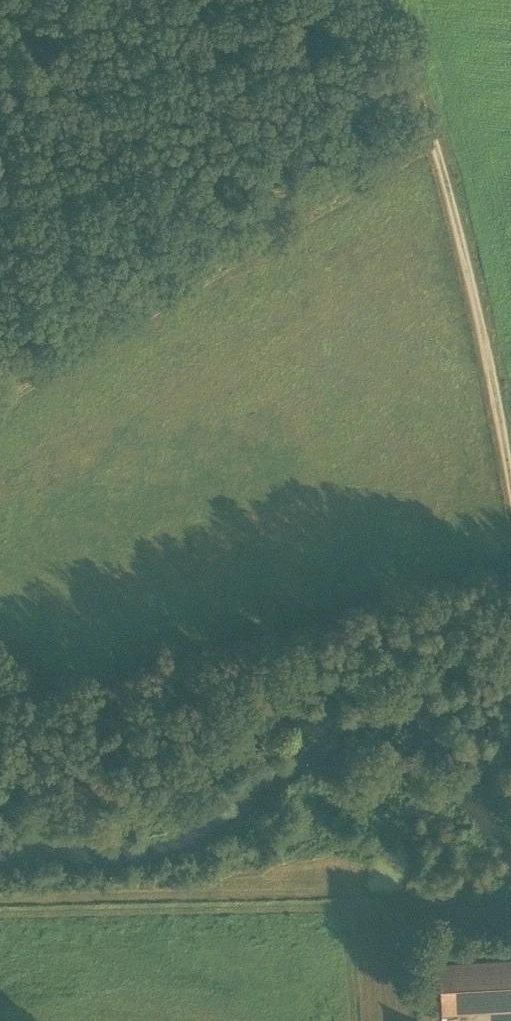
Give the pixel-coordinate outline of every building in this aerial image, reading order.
[(510,1011),(510,960),(438,964),(441,1015),(510,1011)]
